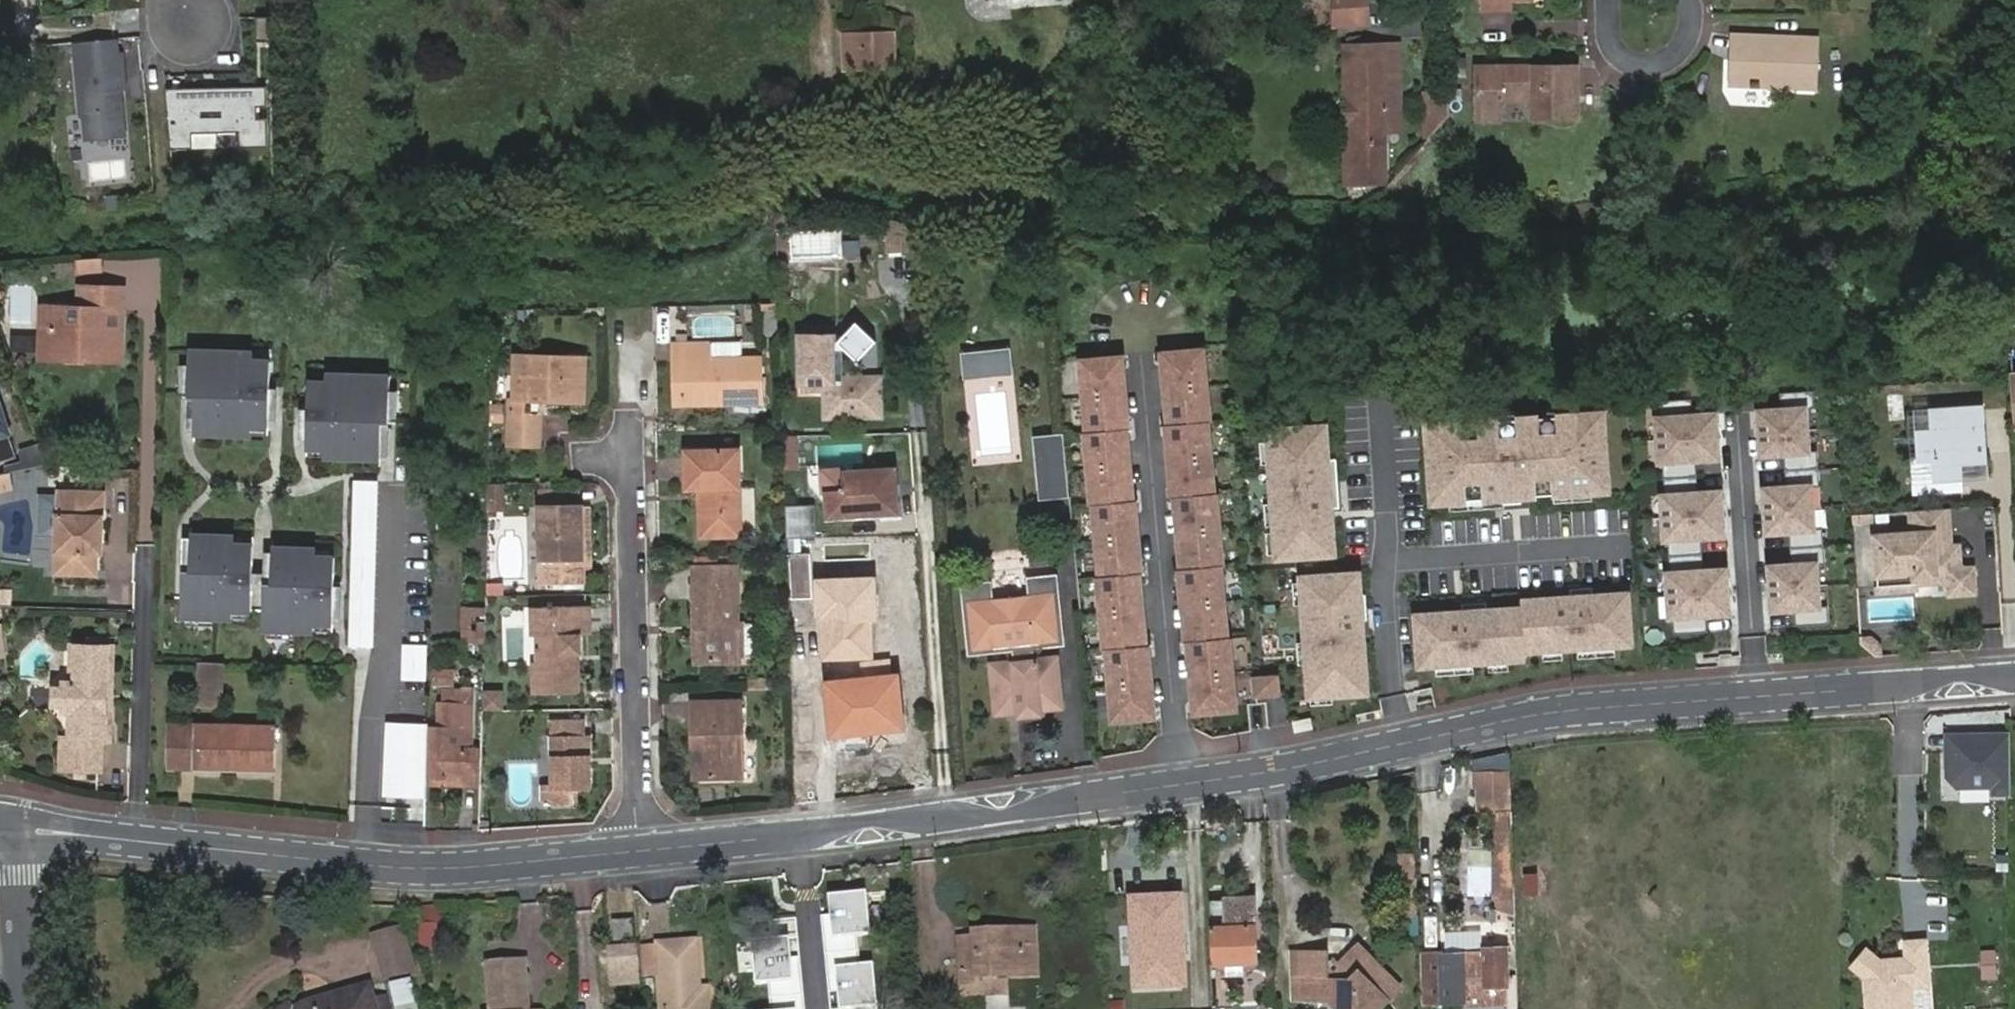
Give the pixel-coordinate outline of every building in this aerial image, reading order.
[(1527,0),(1485,0),(1485,13),(1499,13),(1499,3),(1512,2),(1527,2),(1527,0)] [(1499,3),(1499,13),(1511,13),(1512,2),(1499,3)] [(278,15),(258,15),(259,40),(278,40),(278,15)] [(894,67),(893,34),(843,36),(846,69),(894,67)] [(1734,34),(1733,82),(1817,85),(1819,39),(1734,34)] [(117,38),(77,41),(84,113),(87,116),(89,137),(126,133),(123,100),(116,96),(116,88),(127,87),(124,53),(119,54),(117,38)] [(1352,56),(1383,56),(1382,47),(1342,47),(1344,162),(1354,162),(1352,56)] [(1386,182),(1383,56),(1352,56),(1354,162),(1344,162),(1344,184),(1386,182)] [(1476,74),(1477,117),(1499,117),(1499,103),(1533,103),(1534,116),(1553,116),(1553,124),(1572,124),(1571,71),(1476,74)] [(266,81),(169,90),(174,150),(197,148),(196,135),(241,131),(243,145),(270,142),(267,115),(258,116),(257,103),(268,102),(266,81)] [(1534,125),(1553,124),(1553,116),(1534,116),(1534,125)] [(1499,117),(1477,117),(1477,126),(1499,126),(1499,117)] [(1403,170),(1440,129),(1430,124),(1417,121),(1399,141),(1403,170)] [(841,227),(844,257),(859,256),(856,226),(841,227)] [(840,260),(841,231),(789,230),(788,259),(840,260)] [(72,260),(72,274),(100,273),(99,258),(72,260)] [(80,314),(43,313),(43,358),(65,359),(65,365),(85,365),(85,360),(106,360),(107,316),(120,316),(121,294),(80,293),(80,314)] [(119,366),(120,316),(107,316),(106,360),(85,360),(85,365),(119,366)] [(655,316),(655,344),(665,344),(665,316),(655,316)] [(670,342),(670,360),(679,360),(680,397),(738,396),(739,402),(759,402),(758,358),(738,358),(738,342),(708,342),(688,343),(688,334),(679,334),(679,343),(670,342)] [(837,377),(835,334),(798,335),(800,396),(823,395),(824,420),(883,419),(881,377),(837,377)] [(269,350),(189,348),(189,361),(181,361),(180,389),(188,389),(187,426),(196,426),(196,429),(265,432),(266,425),(269,425),(269,416),(277,416),(278,386),(271,386),(272,359),(269,358),(269,350)] [(1009,372),(1006,349),(960,353),(962,377),(1009,372)] [(1229,638),(1218,493),(1216,494),(1205,349),(1162,353),(1169,425),(1167,425),(1173,497),(1175,497),(1186,642),(1188,641),(1195,714),(1237,710),(1231,638),(1229,638)] [(510,397),(510,432),(541,431),(540,411),(533,411),(526,411),(527,398),(533,398),(544,398),(584,400),(584,365),(565,365),(565,355),(516,354),(516,397),(510,397)] [(585,356),(565,355),(565,365),(584,365),(585,356)] [(1143,573),(1136,501),(1134,501),(1123,356),(1081,360),(1092,505),(1094,504),(1100,577),(1098,577),(1113,721),(1156,717),(1141,573),(1143,573)] [(679,360),(670,360),(672,404),(739,402),(738,396),(680,397),(679,360)] [(392,389),(392,375),(312,372),(312,380),(308,380),(308,408),(301,408),(300,437),(308,438),(307,447),(311,447),(310,454),(380,456),(380,453),(389,454),(390,417),(399,417),(400,389),(392,389)] [(10,437),(14,435),(0,397),(0,441),(10,437)] [(533,411),(540,411),(544,398),(533,398),(533,411)] [(1975,403),(1926,408),(1928,428),(1916,429),(1918,452),(1907,453),(1910,487),(1958,483),(1955,456),(1980,453),(1975,403)] [(1807,407),(1760,410),(1763,455),(1810,452),(1807,407)] [(1607,411),(1429,423),(1434,504),(1613,492),(1607,411)] [(1718,413),(1658,418),(1661,463),(1721,459),(1718,413)] [(1271,431),(1279,557),(1335,553),(1327,428),(1271,431)] [(541,431),(510,432),(510,443),(540,444),(541,431)] [(1070,496),(1064,445),(1063,433),(1032,437),(1037,499),(1070,496)] [(17,455),(10,437),(0,441),(0,461),(17,455)] [(799,470),(798,438),(783,438),(784,470),(799,470)] [(685,485),(697,484),(703,485),(703,500),(697,499),(698,534),(737,533),(735,450),(684,450),(685,485)] [(894,512),(891,468),(839,471),(841,488),(822,489),(823,516),(894,512)] [(0,474),(0,493),(13,490),(11,472),(0,474)] [(370,648),(376,482),(357,481),(351,647),(370,648)] [(504,509),(505,482),(488,482),(487,509),(504,509)] [(1812,485),(1765,489),(1768,533),(1815,530),(1812,485)] [(1723,491),(1663,496),(1667,541),(1727,537),(1723,491)] [(60,494),(60,518),(59,574),(98,574),(98,553),(98,543),(103,543),(104,510),(99,510),(99,494),(60,494)] [(570,529),(570,504),(539,504),(541,581),(583,581),(583,566),(582,529),(570,529)] [(588,504),(570,504),(570,529),(582,529),(583,566),(590,566),(588,504)] [(1954,512),(1916,515),(1918,536),(1879,539),(1883,593),(1923,589),(1923,584),(1941,582),(1957,588),(1958,596),(1979,595),(1977,572),(1972,573),(1958,561),(1954,512)] [(1566,530),(1592,529),(1592,518),(1565,518),(1566,530)] [(250,534),(191,533),(191,536),(183,536),(181,614),(186,614),(186,620),(211,621),(211,613),(245,614),(245,608),(251,608),(253,541),(249,541),(250,534)] [(331,548),(273,547),(273,550),(264,550),(262,628),(268,628),(267,635),(293,635),(293,628),(327,629),(327,622),(333,622),(335,556),(331,555),(331,548)] [(789,598),(811,597),(808,555),(788,555),(789,598)] [(1820,562),(1772,566),(1775,610),(1822,607),(1820,562)] [(692,565),(692,581),(736,580),(735,565),(692,565)] [(1729,569),(1668,574),(1672,619),(1732,615),(1729,569)] [(1061,646),(1055,574),(1024,577),(1025,593),(990,596),(989,580),(958,583),(965,655),(1010,650),(1011,663),(1018,662),(1018,657),(1026,656),(1026,661),(1032,661),(1031,648),(1061,646)] [(868,575),(817,576),(819,658),(870,656),(868,575)] [(1303,579),(1310,697),(1367,693),(1360,575),(1303,579)] [(702,617),(703,659),(738,659),(738,652),(737,620),(736,580),(692,581),(693,598),(693,618),(702,617)] [(1525,609),(1417,616),(1420,668),(1525,661),(1524,652),(1635,645),(1631,593),(1524,600),(1525,609)] [(543,632),(536,633),(537,660),(533,660),(535,693),(582,691),(581,659),(573,660),(573,653),(581,652),(583,653),(582,632),(591,632),(590,603),(542,604),(543,632)] [(532,633),(536,633),(543,632),(542,604),(531,605),(532,633)] [(460,606),(458,649),(482,650),(484,608),(460,606)] [(694,659),(703,659),(702,617),(693,618),(694,659)] [(111,742),(111,708),(107,708),(109,680),(113,681),(114,641),(74,641),(72,677),(69,677),(60,687),(59,702),(67,710),(71,709),(71,737),(66,736),(58,736),(57,769),(102,771),(104,742),(111,742)] [(423,681),(424,645),(405,644),(404,680),(423,681)] [(990,665),(995,703),(1015,701),(1016,710),(1017,716),(1040,714),(1040,708),(1060,706),(1055,659),(1026,661),(1026,656),(1018,657),(1018,662),(1011,663),(990,665)] [(221,702),(222,660),(200,659),(199,703),(221,702)] [(452,669),(435,668),(434,683),(452,683),(451,683),(452,669)] [(1280,673),(1247,675),(1249,699),(1281,697),(1280,673)] [(897,675),(825,682),(829,734),(902,728),(897,675)] [(501,713),(503,692),(480,690),(477,711),(501,713)] [(442,694),(441,705),(455,706),(455,696),(442,694)] [(429,776),(431,776),(445,777),(446,772),(477,773),(478,754),(469,753),(470,728),(473,729),(474,708),(472,707),(473,697),(455,696),(455,706),(441,705),(440,727),(431,727),(429,776)] [(1282,699),(1267,697),(1266,722),(1280,723),(1282,699)] [(701,715),(701,699),(692,699),(693,715),(701,715)] [(701,732),(702,776),(744,776),(742,699),(701,699),(701,715),(693,715),(693,732),(701,732)] [(1015,701),(995,703),(995,712),(1016,710),(1015,701)] [(550,748),(551,779),(552,795),(552,801),(572,800),(571,785),(593,785),(592,762),(589,762),(588,752),(591,751),(591,730),(584,730),(584,715),(549,716),(549,733),(553,733),(553,747),(550,748)] [(425,799),(427,724),(390,722),(387,797),(425,799)] [(171,723),(171,768),(276,771),(277,724),(171,723)] [(2010,790),(2009,730),(1947,732),(1948,774),(1958,784),(1993,784),(1993,791),(2010,790)] [(694,776),(702,776),(701,732),(693,732),(694,776)] [(1473,809),(1511,804),(1504,753),(1466,758),(1473,809)] [(445,777),(431,776),(431,783),(477,785),(477,773),(446,772),(445,777)] [(552,795),(551,779),(540,780),(541,796),(552,795)] [(1512,812),(1495,813),(1497,902),(1515,902),(1512,812)] [(1415,853),(1395,853),(1394,902),(1416,902),(1415,853)] [(859,892),(822,897),(826,938),(864,934),(859,892)] [(1178,896),(1120,899),(1125,997),(1182,994),(1178,896)] [(441,897),(417,898),(418,923),(443,921),(441,897)] [(1254,902),(1210,904),(1213,967),(1256,964),(1254,902)] [(611,918),(612,926),(631,925),(630,917),(611,918)] [(435,923),(419,925),(421,949),(439,948),(435,923)] [(612,926),(612,939),(632,938),(631,925),(612,926)] [(404,926),(369,935),(382,981),(415,972),(404,926)] [(663,1008),(707,1008),(704,979),(697,980),(693,932),(656,936),(657,944),(660,976),(663,1008)] [(1483,932),(1444,933),(1445,954),(1465,954),(1485,953),(1484,949),(1483,932)] [(1023,976),(1022,934),(976,935),(976,942),(959,943),(961,985),(977,984),(977,978),(1023,976)] [(637,938),(607,940),(608,964),(619,963),(620,976),(639,975),(637,938)] [(1906,939),(1909,962),(1899,963),(1892,959),(1879,959),(1865,948),(1854,963),(1866,974),(1869,1008),(1913,1008),(1911,982),(1927,980),(1924,938),(1906,939)] [(782,940),(745,944),(749,986),(787,981),(782,940)] [(660,976),(657,944),(640,945),(641,977),(660,976)] [(1299,986),(1299,999),(1328,998),(1339,1008),(1377,1008),(1400,986),(1361,946),(1328,978),(1325,982),(1321,985),(1299,986)] [(1977,978),(1994,978),(1994,948),(1977,949),(1977,978)] [(1421,1003),(1444,1002),(1459,1002),(1459,1008),(1506,1007),(1506,990),(1504,949),(1484,949),(1485,953),(1465,954),(1420,956),(1421,1003)] [(1327,952),(1297,952),(1299,986),(1321,985),(1325,982),(1328,978),(1327,952)] [(526,957),(485,960),(487,1008),(528,1008),(526,957)] [(831,968),(835,1008),(840,1008),(873,1005),(868,964),(831,968)] [(391,985),(397,1008),(415,1008),(407,981),(391,985)] [(372,999),(368,986),(303,1004),(298,1008),(375,1008),(372,999)] [(372,999),(375,1008),(392,1008),(387,994),(372,999)]
